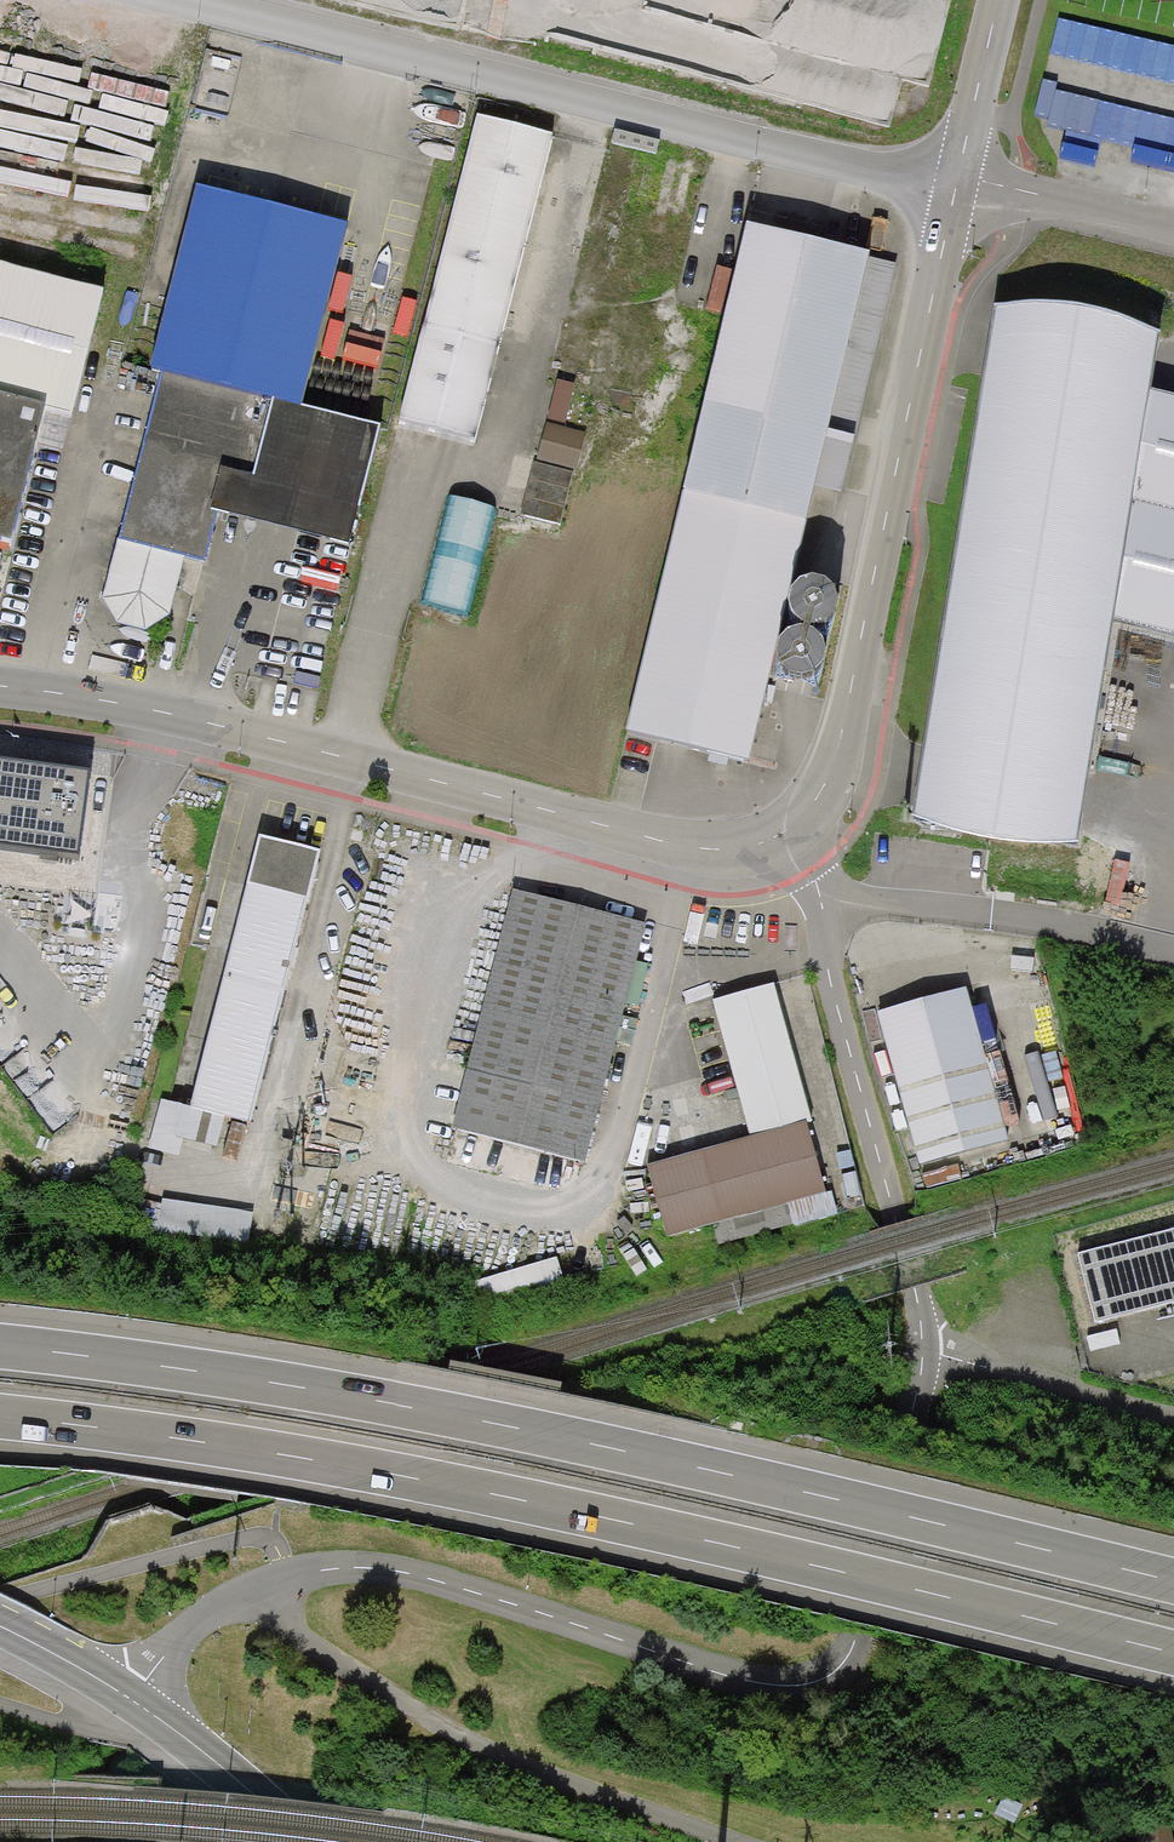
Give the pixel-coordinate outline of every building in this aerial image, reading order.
[(553,136),(478,117),(399,420),(474,440),(553,136)] [(346,226),(197,189),(151,372),(163,374),(300,410),(346,226)] [(747,227),(627,733),(749,764),(815,489),(869,258),(870,255),(747,227)] [(895,264),(869,258),(815,489),(841,495),(895,264)] [(0,267),(0,543),(11,546),(47,410),(70,416),(103,295),(0,267)] [(994,306),(911,821),(1075,846),(1113,622),(1173,637),(1173,396),(1149,390),(1162,336),(994,306)] [(380,431),(300,410),(163,374),(119,540),(182,557),(205,562),(218,512),(349,547),(380,431)] [(574,385),(557,381),(546,424),(564,429),(574,385)] [(564,429),(546,424),(536,461),(575,471),(585,434),(564,429)] [(496,510),(448,498),(421,605),(469,617),(496,510)] [(170,615),(182,557),(119,540),(117,540),(103,599),(117,624),(145,630),(170,615)] [(321,853),(258,837),(190,1108),(161,1101),(148,1149),(179,1157),(184,1140),(216,1148),(223,1118),(250,1124),(307,900),(309,901),(321,853)] [(645,926),(512,891),(452,1128),(585,1162),(645,926)] [(750,1138),(647,1167),(667,1238),(825,1194),(805,1124),(812,1122),(774,985),(712,1002),(750,1138)] [(921,1001),(877,1014),(919,1166),(1008,1141),(1004,1127),(1019,1123),(1000,1053),(984,1057),(966,989),(921,1001)] [(169,1168),(139,1161),(126,1224),(151,1229),(155,1210),(160,1211),(163,1198),(169,1168)] [(247,1247),(253,1214),(163,1198),(160,1211),(155,1210),(151,1229),(247,1247)] [(1077,1256),(1094,1324),(1173,1303),(1173,1231),(1077,1256)] [(1004,1797),(995,1815),(1013,1825),(1022,1807),(1004,1797)] [(1136,1841),(1173,1841),(1171,1827),(1135,1833),(1136,1841)]
